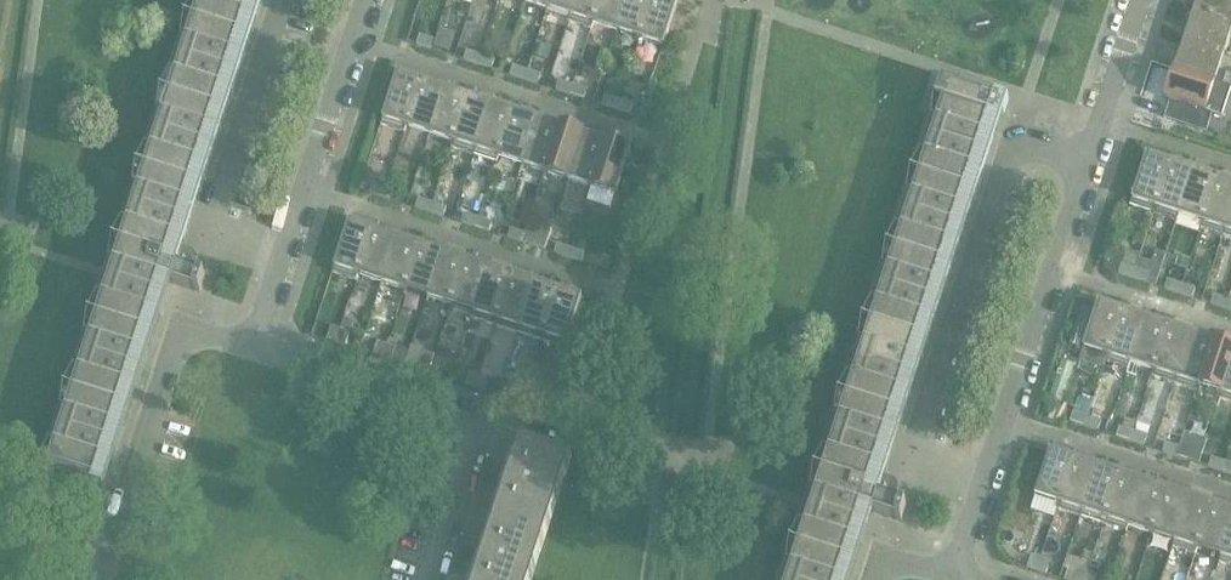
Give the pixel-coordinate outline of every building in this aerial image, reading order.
[(251,0),(200,0),(48,468),(94,483),(160,281),(198,293),(203,278),(189,273),(192,263),(189,262),(186,256),(187,252),(177,249),(179,242),(173,240),(251,0)] [(548,0),(523,0),(522,1),(546,9),(548,0)] [(574,0),(548,0),(546,9),(569,16),(574,0)] [(600,0),(574,0),(569,16),(592,24),(600,0)] [(625,0),(600,0),(592,24),(615,32),(625,0)] [(651,0),(625,0),(615,32),(639,39),(651,0)] [(676,0),(675,0),(651,0),(639,39),(662,47),(676,0)] [(1194,12),(1230,24),(1230,0),(1198,0),(1195,9),(1194,12)] [(1184,41),(1225,54),(1226,51),(1230,37),(1230,24),(1194,12),(1184,41)] [(456,31),(459,20),(445,15),(441,27),(456,31)] [(431,49),(434,40),(420,36),(417,45),(431,49)] [(1175,69),(1175,70),(1223,85),(1227,73),(1219,71),(1225,54),(1184,41),(1175,69)] [(477,64),(480,55),(467,51),(464,60),(477,64)] [(492,69),(495,60),(480,55),(477,64),(492,69)] [(525,80),(528,71),(513,66),(510,75),(525,80)] [(648,90),(653,74),(638,69),(632,85),(648,90)] [(1165,99),(1171,101),(1166,116),(1206,130),(1212,114),(1222,118),(1230,89),(1230,88),(1223,85),(1175,70),(1165,99)] [(538,84),(541,75),(528,71),(525,80),(538,84)] [(406,127),(421,80),(398,73),(383,119),(406,127)] [(429,134),(444,88),(421,80),(406,127),(429,134)] [(570,95),(573,85),(559,81),(556,90),(570,95)] [(995,100),(942,83),(937,101),(943,103),(788,579),(839,579),(862,509),(901,521),(906,506),(891,501),(895,491),(892,490),(888,483),(889,480),(879,477),(881,470),(875,468),(995,100)] [(584,99),(587,90),(573,85),(570,95),(584,99)] [(452,142),(467,95),(444,88),(429,134),(452,142)] [(476,150),(491,103),(467,95),(452,142),(476,150)] [(616,110),(619,100),(605,96),(602,105),(616,110)] [(630,114),(633,105),(619,100),(616,110),(630,114)] [(499,157),(514,110),(491,103),(476,150),(499,157)] [(522,165),(537,118),(514,110),(499,157),(522,165)] [(545,172),(560,126),(537,118),(522,165),(541,171),(539,177),(543,178),(545,172)] [(569,180),(584,133),(560,126),(545,172),(569,180)] [(590,193),(607,141),(584,133),(569,180),(587,186),(586,192),(590,193)] [(615,195),(630,148),(607,141),(590,193),(593,194),(595,188),(615,195)] [(1155,207),(1170,161),(1147,153),(1131,200),(1155,207)] [(1178,215),(1194,169),(1170,161),(1155,207),(1178,215)] [(1201,222),(1217,176),(1194,169),(1178,215),(1179,215),(1176,222),(1200,230),(1202,223),(1201,222)] [(1230,211),(1230,181),(1217,176),(1201,222),(1202,223),(1225,230),(1230,211)] [(383,198),(387,188),(373,184),(370,193),(383,198)] [(397,202),(400,193),(387,188),(383,198),(397,202)] [(430,212),(433,203),(419,199),(416,208),(430,212)] [(443,217),(447,208),(433,203),(430,212),(443,217)] [(476,228),(479,218),(465,214),(462,223),(476,228)] [(489,232),(493,223),(479,218),(476,228),(489,232)] [(357,275),(373,228),(350,221),(334,267),(357,275)] [(525,233),(522,243),(536,247),(545,250),(552,229),(529,222),(525,233)] [(381,282),(396,236),(373,228),(357,275),(381,282)] [(522,243),(525,233),(511,229),(508,238),(522,243)] [(404,290),(419,243),(396,236),(381,282),(404,290)] [(427,298),(442,251),(419,243),(404,290),(427,298)] [(568,258),(571,248),(557,244),(554,253),(568,258)] [(1106,261),(1103,269),(1118,274),(1132,278),(1138,259),(1140,255),(1110,246),(1106,261)] [(582,262),(585,253),(571,248),(568,258),(582,262)] [(451,305),(466,259),(442,251),(427,298),(451,305)] [(474,313),(489,266),(466,259),(451,305),(453,306),(451,311),(468,316),(469,311),(473,313),(474,313)] [(1138,259),(1132,278),(1146,283),(1153,264),(1138,259)] [(497,320),(513,274),(489,266),(474,313),(473,313),(471,318),(494,326),(496,320),(497,320)] [(520,328),(535,281),(513,274),(497,320),(519,328),(520,328)] [(1179,294),(1182,284),(1168,280),(1165,289),(1179,294)] [(544,336),(559,289),(535,281),(520,328),(519,328),(517,333),(542,341),(544,336)] [(1192,298),(1196,289),(1182,284),(1179,294),(1192,298)] [(567,343),(582,296),(559,289),(544,336),(567,343)] [(1225,309),(1228,299),(1214,295),(1211,304),(1225,309)] [(1108,356),(1123,310),(1099,302),(1083,348),(1108,356)] [(1131,363),(1146,317),(1123,310),(1108,356),(1131,363)] [(1154,371),(1169,324),(1146,317),(1131,363),(1154,371)] [(1176,378),(1192,332),(1169,324),(1154,371),(1176,378)] [(336,344),(340,329),(331,326),(327,341),(336,344)] [(345,347),(350,333),(340,329),(336,344),(345,347)] [(1198,392),(1215,340),(1192,332),(1176,378),(1196,385),(1194,391),(1198,392)] [(1230,371),(1230,345),(1215,340),(1198,392),(1195,400),(1218,408),(1223,394),(1224,394),(1230,371)] [(382,359),(387,345),(378,341),(373,356),(382,359)] [(392,362),(396,348),(387,345),(382,359),(392,362)] [(428,374),(433,360),(424,357),(419,371),(428,374)] [(438,377),(442,363),(433,360),(428,374),(438,377)] [(474,389),(479,375),(470,372),(465,386),(474,389)] [(484,392),(488,378),(479,375),(474,389),(484,392)] [(521,404),(525,390),(516,387),(511,401),(521,404)] [(530,407),(535,393),(525,390),(521,404),(530,407)] [(1102,406),(1105,398),(1094,395),(1092,403),(1102,406)] [(1084,426),(1087,417),(1073,412),(1070,422),(1084,426)] [(1098,431),(1101,422),(1087,417),(1084,426),(1098,431)] [(1130,441),(1133,432),(1119,428),(1116,437),(1130,441)] [(1230,437),(1230,434),(1214,429),(1211,439),(1228,445),(1230,437)] [(1144,446),(1147,437),(1133,432),(1130,441),(1144,446)] [(1176,457),(1179,447),(1165,443),(1162,452),(1176,457)] [(570,460),(557,456),(559,451),(553,449),(551,454),(520,444),(476,579),(531,579),(570,460)] [(1190,461),(1193,452),(1179,447),(1176,457),(1190,461)] [(1059,504),(1074,457),(1050,449),(1035,496),(1059,504)] [(1082,511),(1097,465),(1074,457),(1059,504),(1082,511)] [(1222,472),(1225,462),(1212,458),(1208,467),(1222,472)] [(1225,462),(1222,472),(1230,474),(1230,464),(1225,462)] [(1105,519),(1121,473),(1097,465),(1082,511),(1105,519)] [(1128,526),(1143,480),(1121,473),(1105,519),(1128,526)] [(1151,534),(1166,487),(1143,480),(1128,526),(1151,534)] [(1174,541),(1190,495),(1166,487),(1151,534),(1174,541)] [(1198,549),(1213,502),(1190,495),(1174,541),(1198,549)] [(1230,525),(1230,508),(1213,502),(1198,549),(1221,556),(1230,525)] [(1221,556),(1230,560),(1230,525),(1221,556)] [(1036,572),(1041,558),(1032,555),(1027,569),(1036,572)] [(1046,575),(1050,561),(1041,558),(1036,572),(1046,575)] [(1087,573),(1078,570),(1075,579),(1085,579),(1087,573)]
